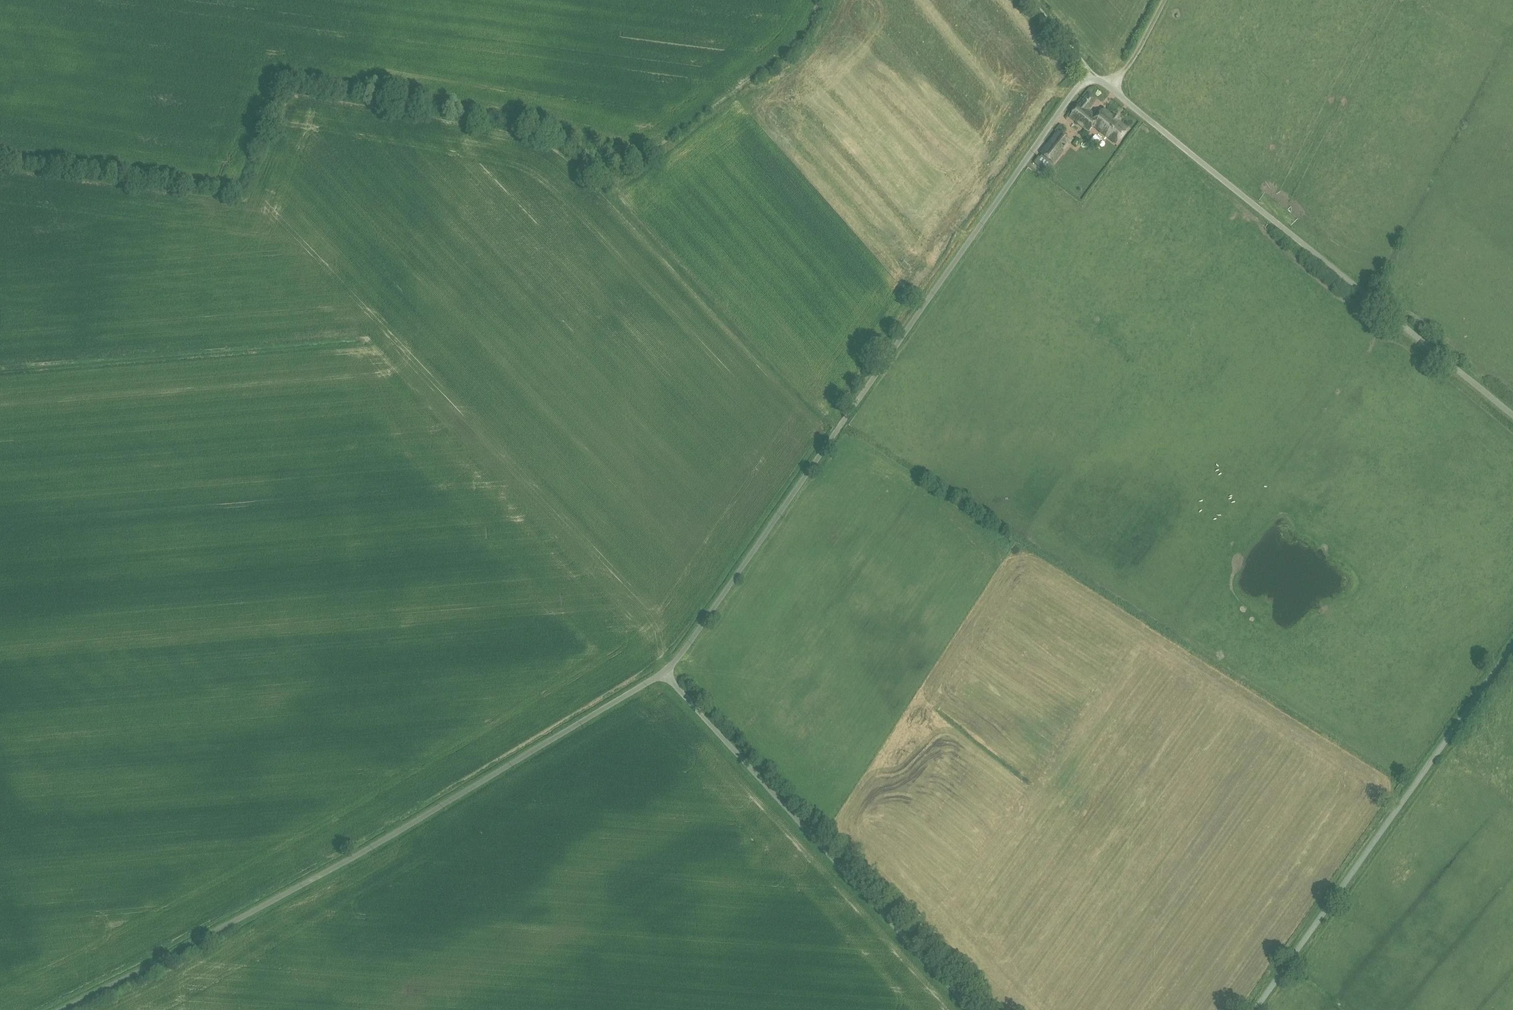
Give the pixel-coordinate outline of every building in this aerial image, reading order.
[(1093,125),(1097,120),(1086,111),(1095,100),(1089,95),(1071,117),(1088,131),(1093,125)] [(1097,120),(1093,125),(1116,143),(1127,130),(1104,111),(1097,120)] [(1050,145),(1043,154),(1054,163),(1071,142),(1058,132),(1049,144),(1050,145)]
